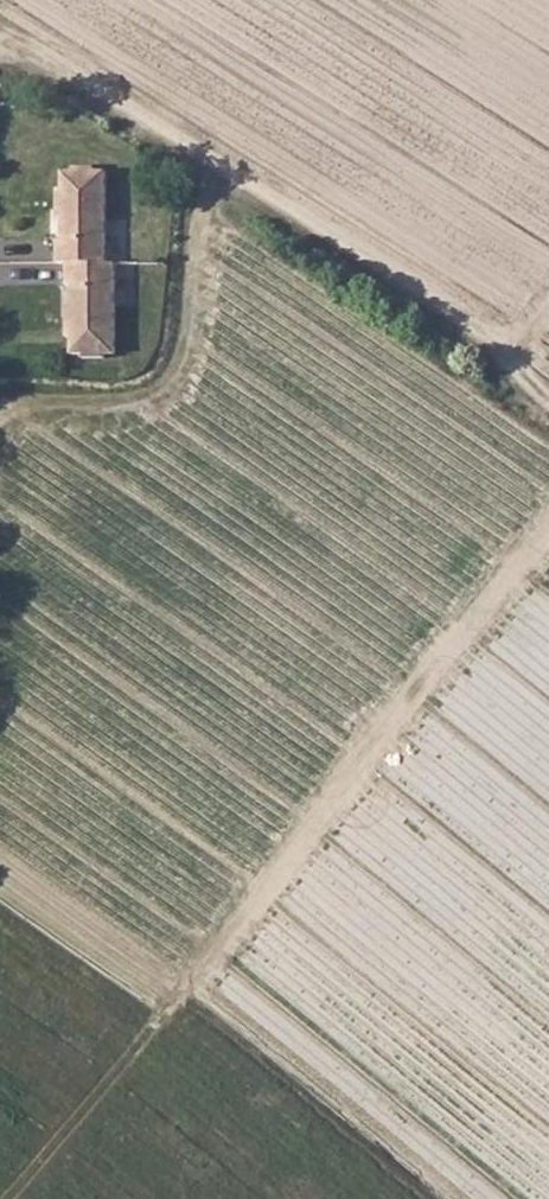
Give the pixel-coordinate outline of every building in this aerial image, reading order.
[(68,255),(108,254),(106,164),(94,164),(94,159),(75,160),(75,164),(66,164),(66,182),(59,183),(61,254),(68,255)] [(68,255),(70,328),(76,328),(77,351),(86,351),(87,355),(103,356),(103,351),(115,350),(114,255),(108,254),(68,255)]
